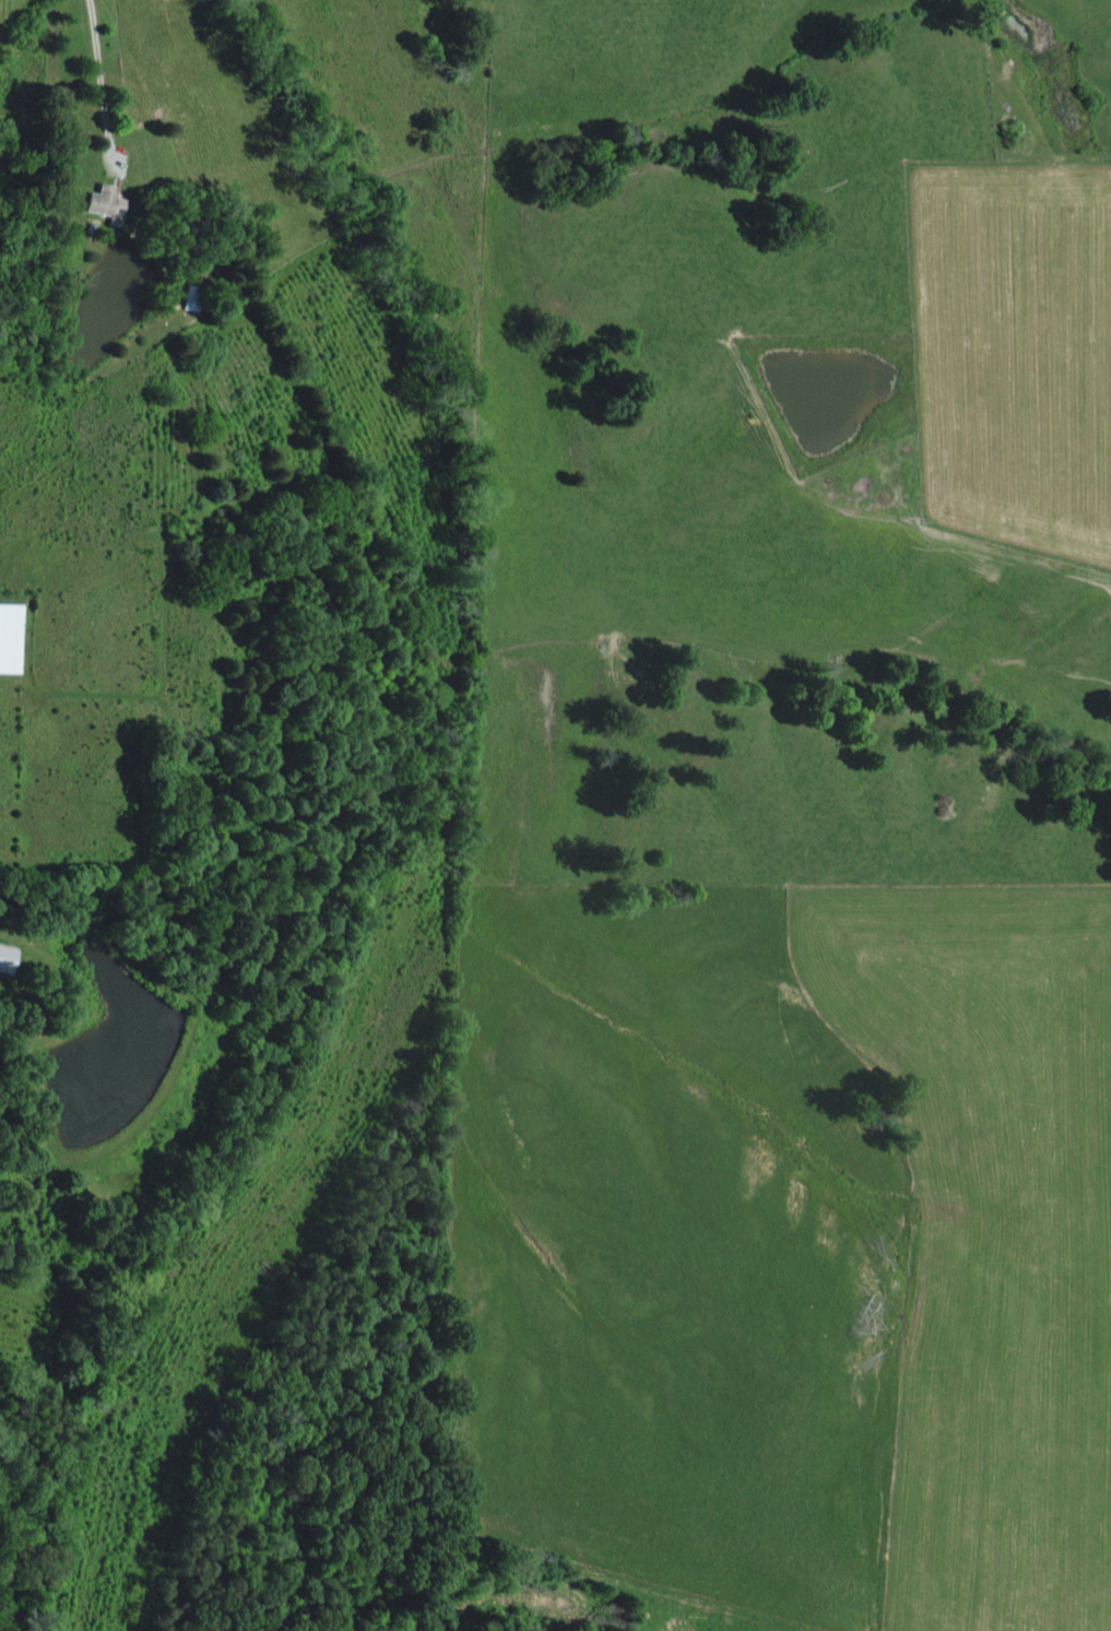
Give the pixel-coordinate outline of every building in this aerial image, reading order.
[(105,214),(103,222),(115,224),(120,196),(109,194),(111,183),(94,180),(92,191),(84,189),(80,208),(105,214)] [(19,602),(0,602),(0,671),(17,671),(19,602)] [(11,947),(0,944),(0,970),(5,971),(11,947)]
